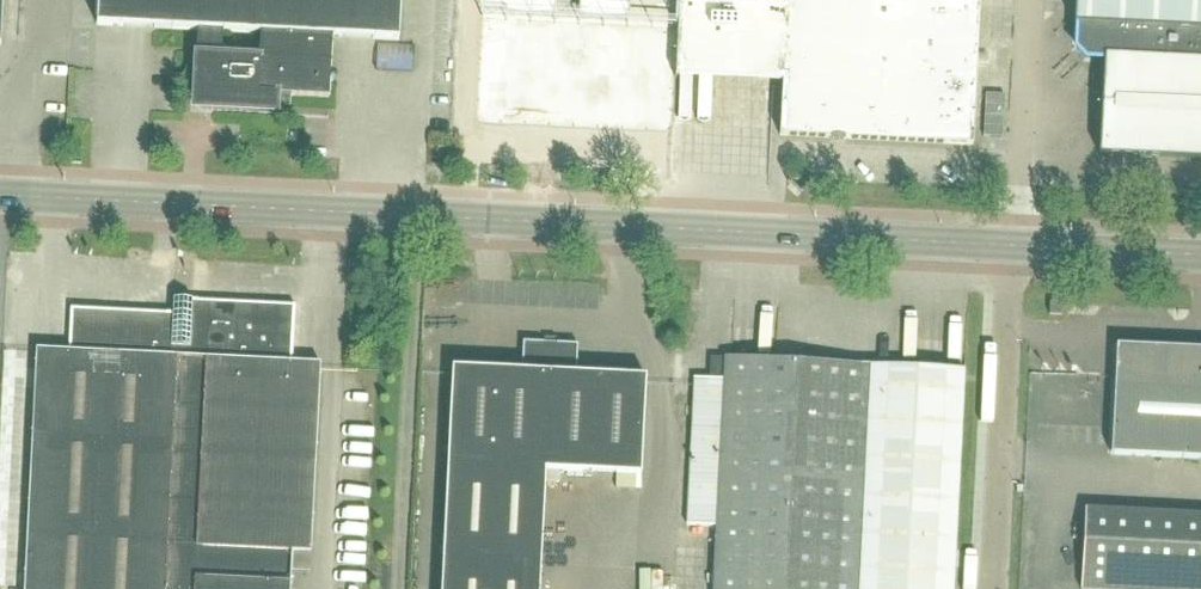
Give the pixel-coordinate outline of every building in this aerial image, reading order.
[(261,35),(332,38),(399,41),(401,0),(98,0),(97,26),(198,31),(197,50),(222,51),(223,33),(261,35)] [(675,79),(676,79),(678,55),(783,61),(779,137),(972,147),(980,0),(679,0),(675,79)] [(1074,26),(1078,27),(1077,49),(1086,59),(1103,60),(1098,155),(1200,160),(1200,0),(1075,0),(1074,26)] [(332,38),(261,35),(260,60),(196,57),(194,110),(276,114),(277,107),(290,108),(291,97),(329,99),(332,38)] [(68,353),(37,351),(25,588),(290,588),(292,553),(311,554),(320,365),(292,364),(295,306),(174,300),(173,314),(70,309),(68,353)] [(1061,304),(1049,304),(1048,316),(1060,317),(1061,304)] [(443,561),(442,588),(539,588),(545,471),(641,476),(645,379),(576,375),(578,346),(556,345),(556,349),(545,348),(545,344),(523,343),(521,373),(452,369),(443,561)] [(1200,460),(1200,350),(1181,349),(1116,346),(1111,456),(1200,460)] [(964,372),(725,359),(725,360),(711,359),(710,380),(694,380),(687,526),(716,528),(713,588),(953,588),(964,372)] [(1084,518),(1081,588),(1200,588),(1200,524),(1084,518)]
